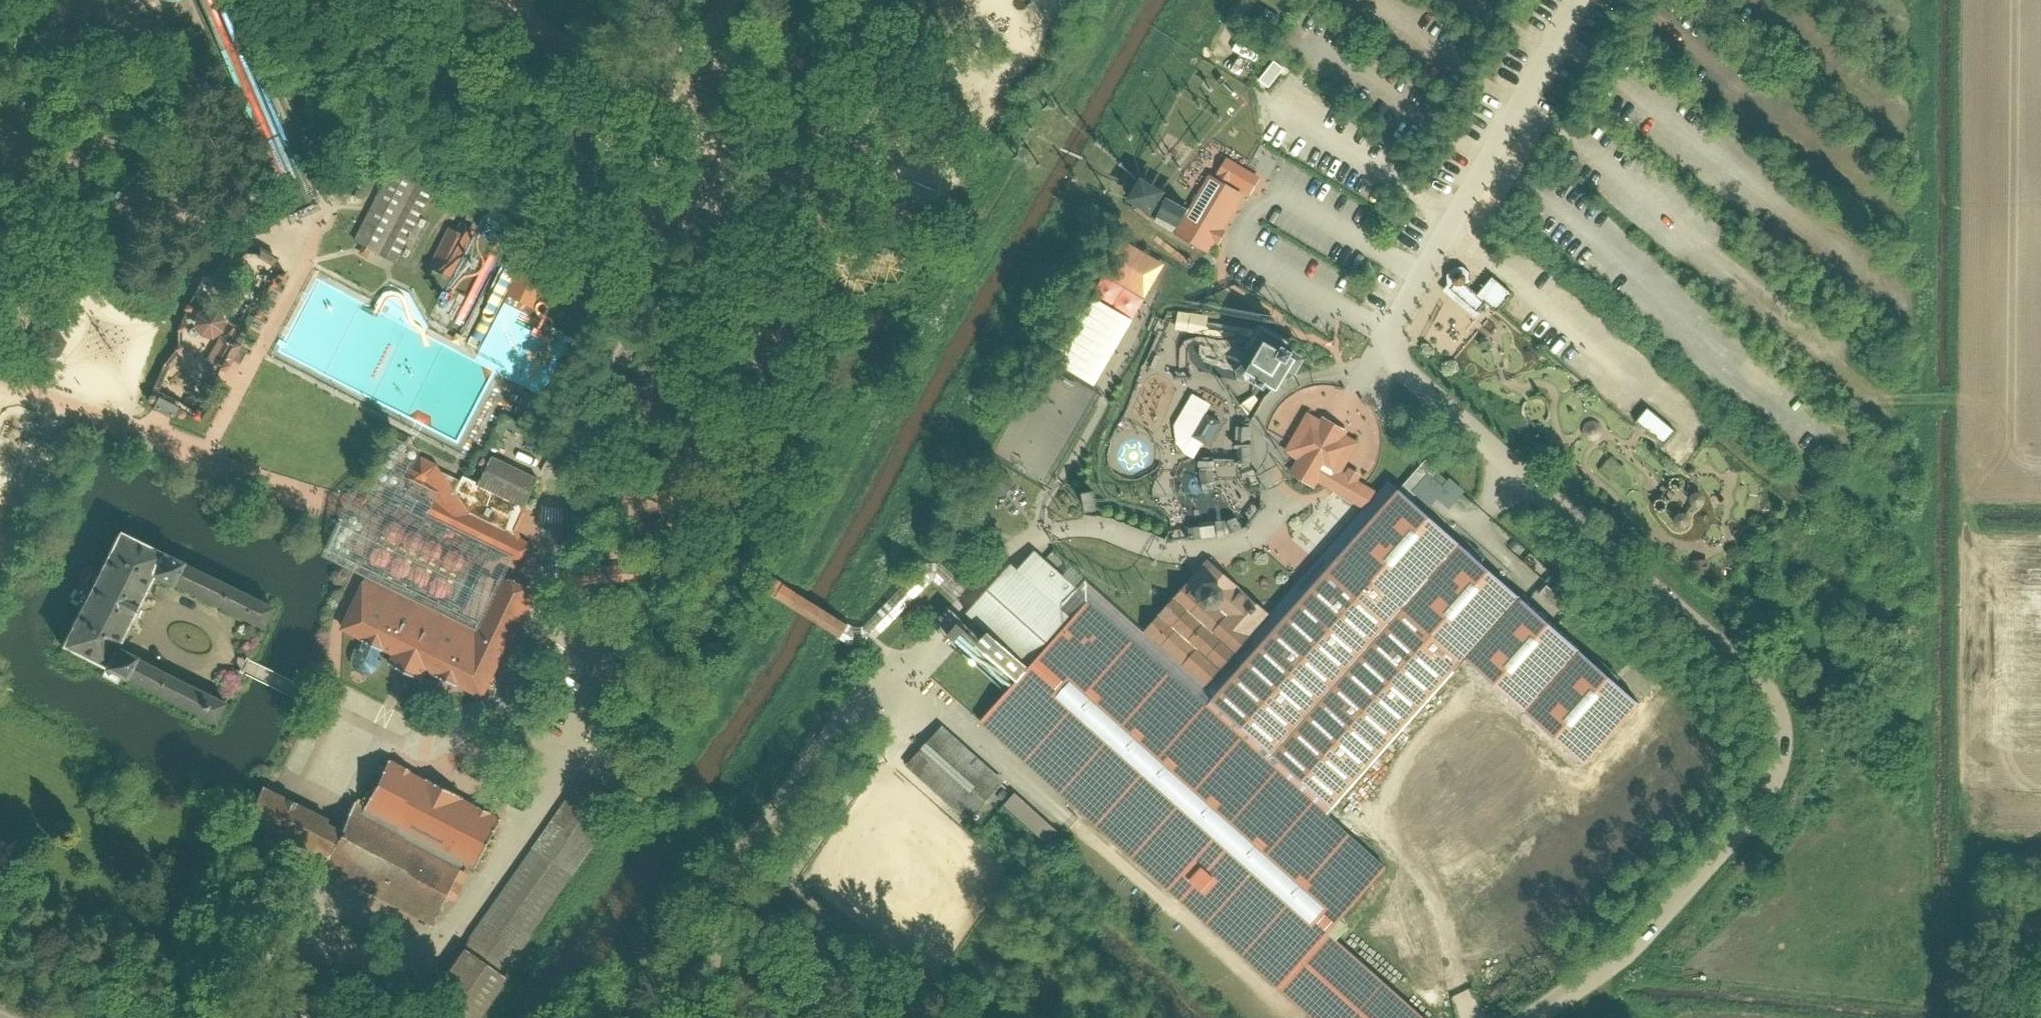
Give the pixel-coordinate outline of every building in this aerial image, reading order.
[(437,181),(394,159),(352,241),(396,263),(437,181)] [(1191,161),(1174,191),(1170,188),(1147,173),(1131,197),(1127,202),(1154,220),(1193,244),(1229,184),(1191,161)] [(472,241),(446,229),(430,264),(456,276),(472,241)] [(1100,298),(1133,318),(1165,265),(1131,245),(1100,298)] [(1500,308),(1511,294),(1492,279),(1479,294),(1466,284),(1468,279),(1469,269),(1464,265),(1453,266),(1448,275),(1449,285),(1446,290),(1479,316),(1487,306),(1496,313),(1500,308)] [(542,306),(552,276),(527,268),(517,298),(542,306)] [(187,318),(221,342),(203,367),(217,376),(248,331),(200,298),(187,318)] [(1062,364),(1097,383),(1133,318),(1100,298),(1062,364)] [(1185,309),(1183,326),(1255,334),(1257,318),(1185,309)] [(773,332),(745,329),(737,385),(765,389),(773,332)] [(1173,441),(1201,456),(1209,442),(1216,446),(1229,421),(1212,412),(1217,403),(1198,392),(1173,441)] [(1311,412),(1299,405),(1278,440),(1292,448),(1281,467),(1294,475),(1309,483),(1314,476),(1334,487),(1359,503),(1371,484),(1346,469),(1335,463),(1351,435),(1339,428),(1343,420),(1329,412),(1315,404),(1311,412)] [(1668,440),(1678,429),(1656,409),(1646,420),(1668,440)] [(482,482),(423,456),(411,483),(406,495),(434,508),(429,520),(514,558),(525,563),(538,536),(524,529),(548,476),(495,452),(482,482)] [(667,461),(642,452),(626,495),(651,504),(667,461)] [(1218,488),(1217,461),(1205,462),(1207,489),(1218,488)] [(406,495),(411,483),(382,470),(375,487),(357,478),(345,505),(339,518),(317,566),(363,586),(478,637),(508,570),(512,562),(514,558),(429,520),(434,508),(406,495)] [(1092,491),(1081,493),(1083,502),(1085,511),(1095,509),(1094,501),(1092,491)] [(1325,833),(1471,669),(1589,774),(1645,712),(1403,497),(1328,580),(1284,629),(1208,562),(1143,636),(1086,586),(1078,594),(1034,555),(1017,574),(1009,567),(955,627),(1022,686),(982,730),(1308,1017),(1394,1017),(1312,946),(1374,876),(1325,833)] [(277,608),(119,530),(59,650),(213,727),(226,702),(115,648),(132,612),(150,577),(264,633),(277,608)] [(380,666),(385,655),(394,659),(389,669),(424,686),(430,672),(490,699),(543,584),(508,570),(478,637),(363,586),(341,634),(364,644),(357,660),(364,669),(380,666)] [(1004,783),(936,723),(903,761),(971,820),(1004,783)] [(386,760),(360,811),(465,863),(479,868),(504,819),(386,760)] [(433,926),(465,863),(360,811),(352,806),(344,822),(335,818),(260,780),(240,819),(316,856),(322,859),(317,868),(433,926)] [(581,786),(441,982),(419,966),(391,1005),(409,1017),(478,1017),(623,816),(581,786)] [(1020,793),(1010,805),(1050,839),(1060,828),(1020,793)]
